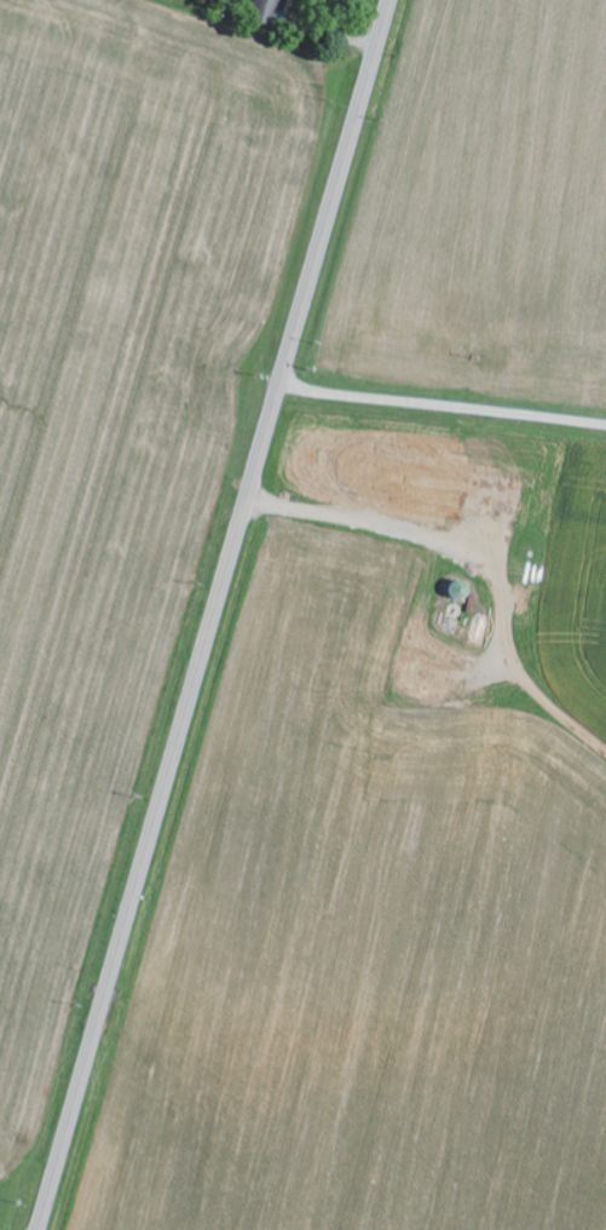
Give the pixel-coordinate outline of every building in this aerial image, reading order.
[(256,14),(278,19),(282,0),(259,0),(256,14)]
